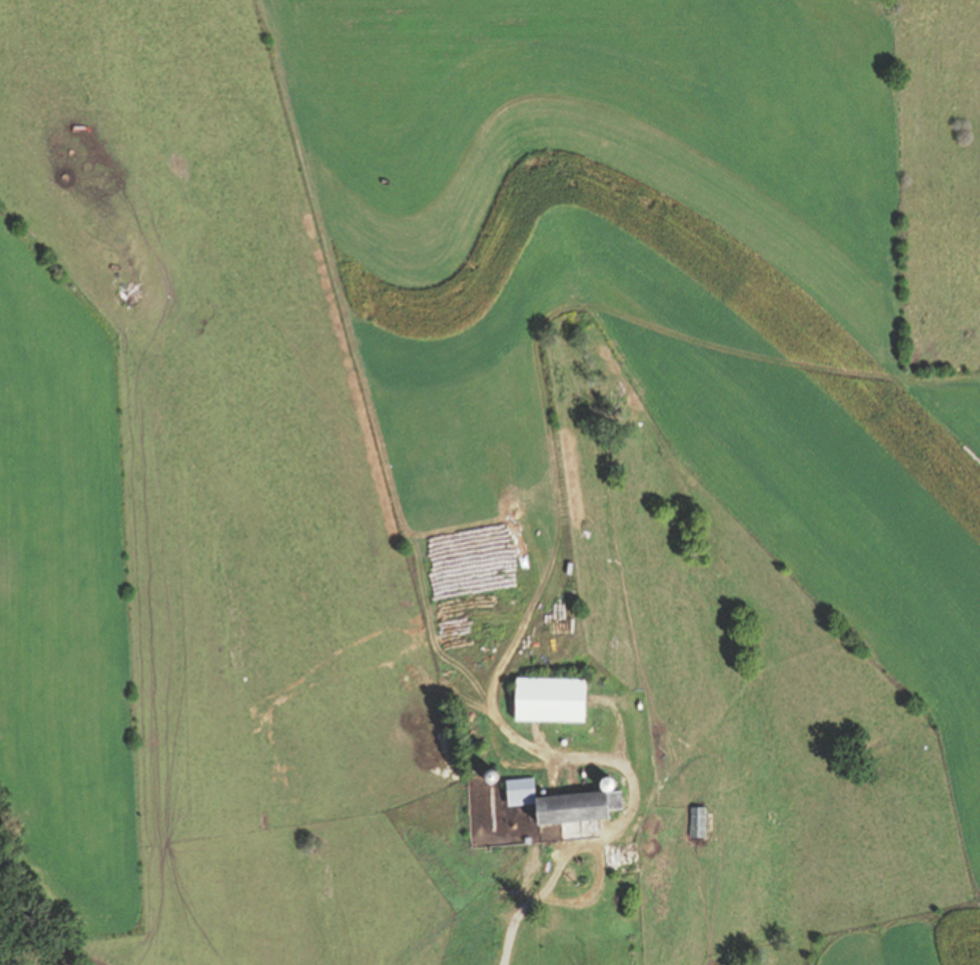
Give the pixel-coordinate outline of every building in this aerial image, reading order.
[(585,722),(586,680),(516,679),(516,721),(585,722)] [(507,780),(508,806),(537,804),(538,824),(610,819),(609,810),(624,809),(622,791),(536,796),(535,778),(507,780)] [(707,807),(691,807),(691,838),(707,838),(707,807)] [(606,844),(606,866),(622,866),(622,844),(606,844)]
